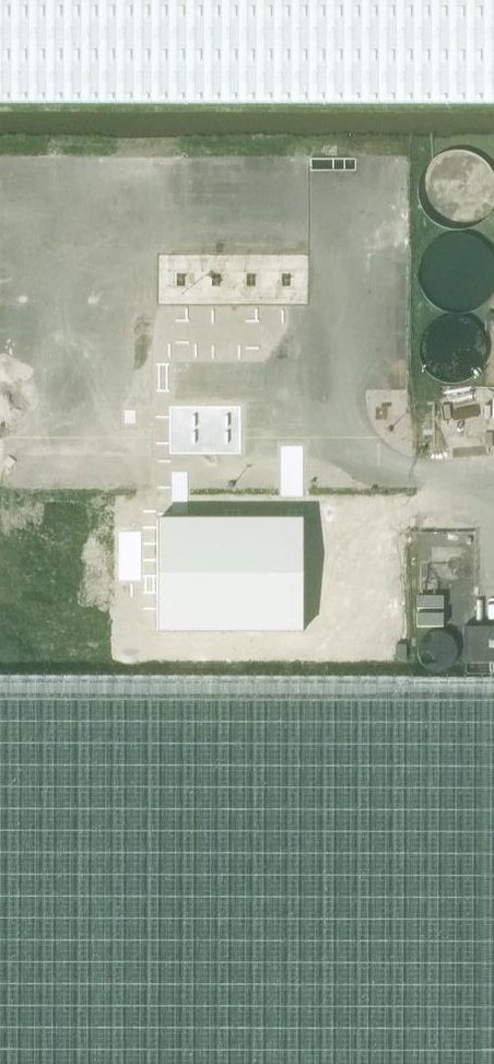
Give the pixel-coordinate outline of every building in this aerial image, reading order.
[(493,104),(493,0),(0,0),(0,103),(493,104)] [(493,663),(493,626),(463,626),(463,663),(493,663)] [(410,678),(0,677),(0,1063),(493,1063),(493,678),(410,678)]
